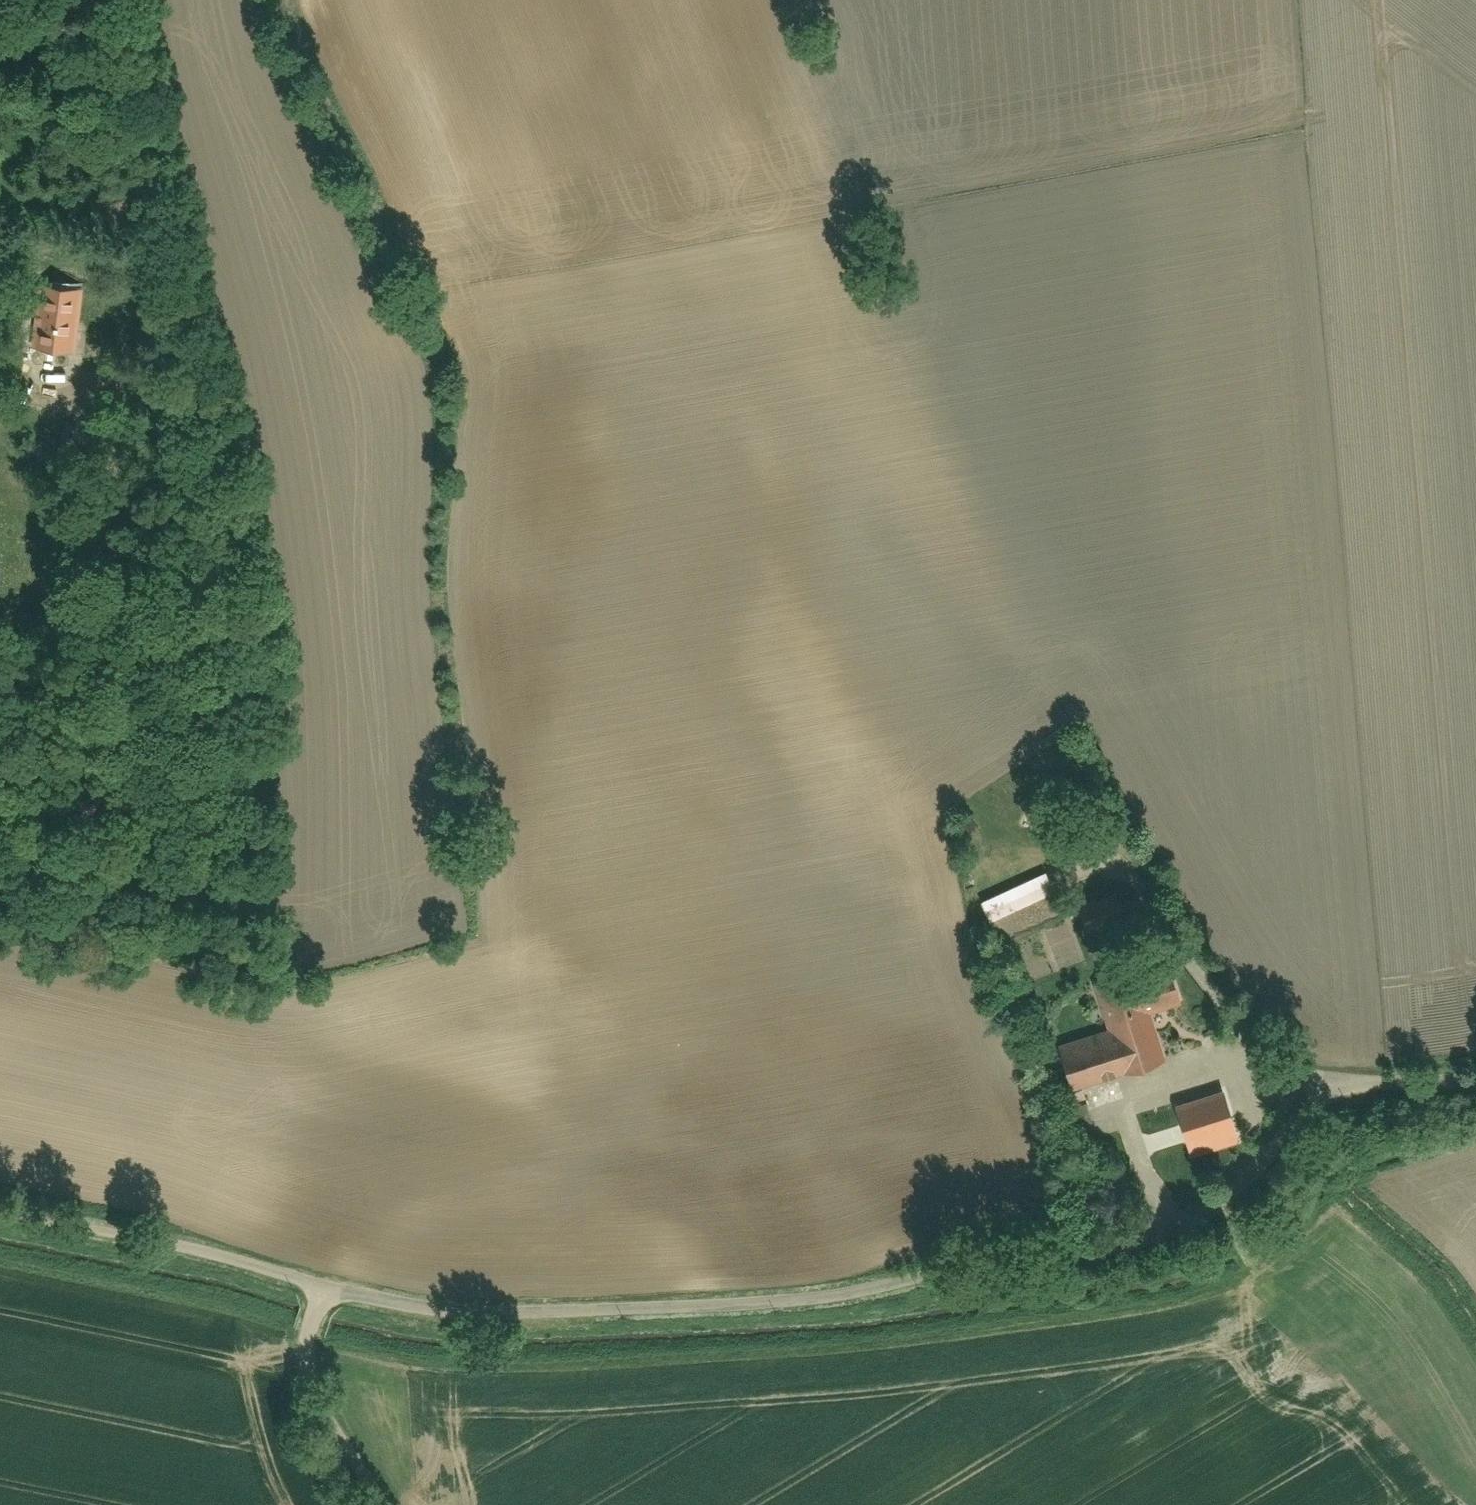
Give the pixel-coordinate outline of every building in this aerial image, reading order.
[(75,350),(82,290),(37,285),(30,345),(75,350)] [(1051,869),(985,900),(994,920),(1061,889),(1051,869)] [(1118,892),(1088,903),(1097,928),(1127,917),(1118,892)] [(1062,1044),(1076,1086),(1171,1056),(1156,1008),(1187,998),(1176,965),(1145,975),(1143,967),(1100,980),(1115,1027),(1062,1044)] [(1226,1077),(1138,1105),(1157,1163),(1244,1136),(1226,1077)]
